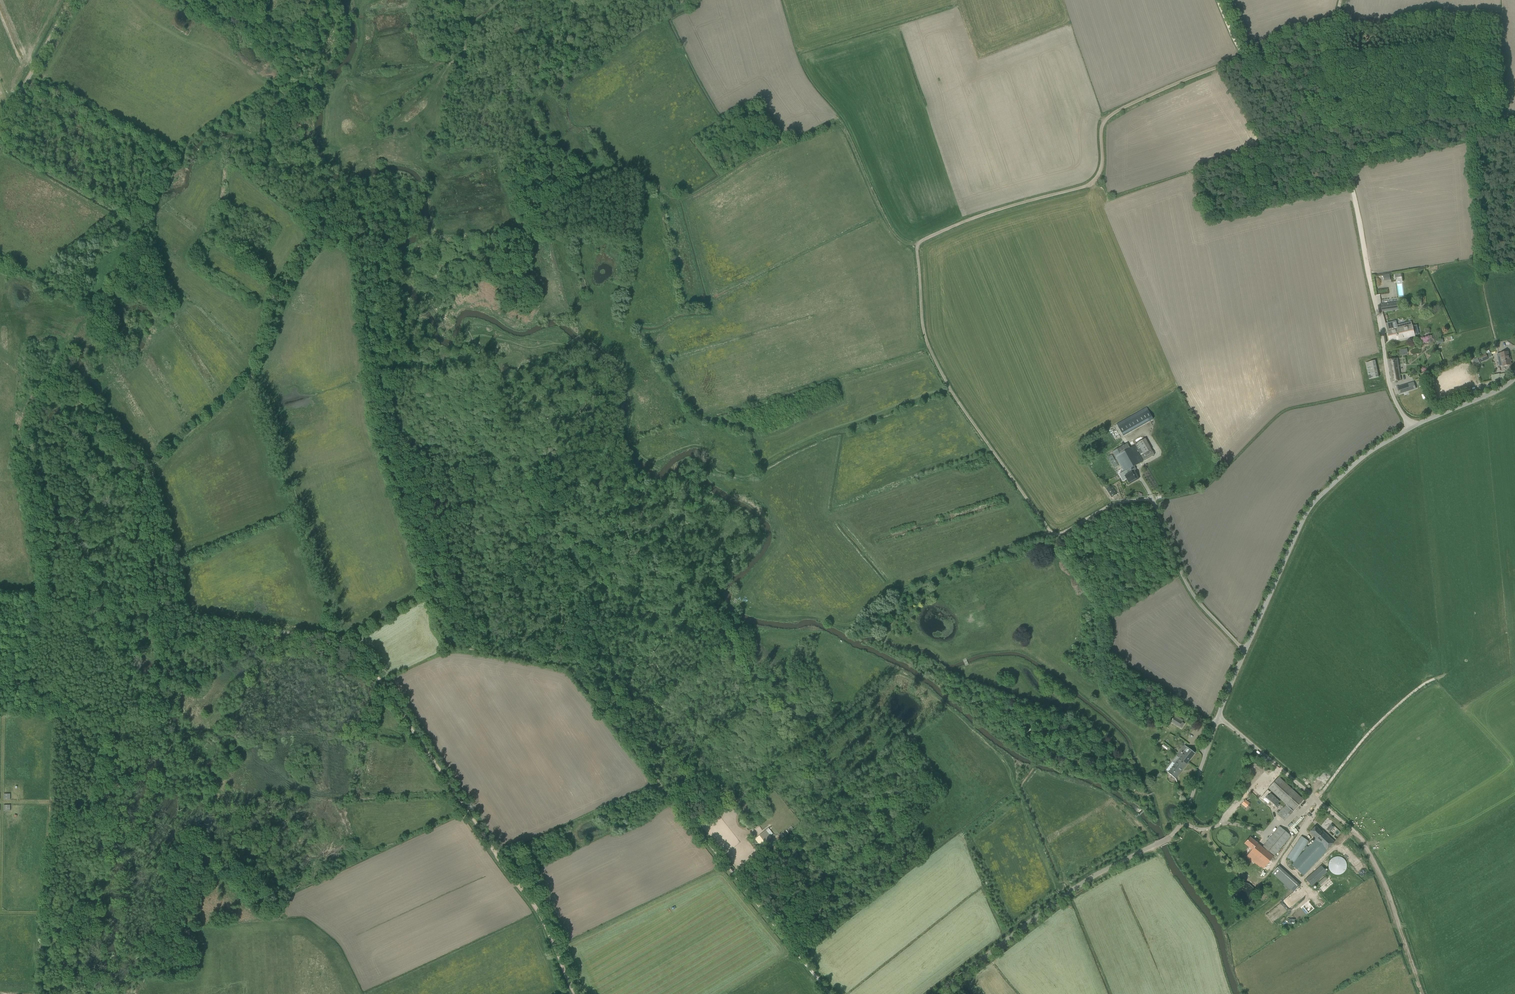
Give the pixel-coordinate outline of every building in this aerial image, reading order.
[(1397,302),(1386,304),(1381,305),(1382,311),(1398,308),(1397,302)] [(1396,321),(1386,323),(1390,341),(1411,336),(1411,335),(1412,335),(1413,336),(1415,335),(1414,335),(1418,334),(1416,326),(1413,327),(1411,322),(1407,323),(1408,327),(1398,329),(1396,321)] [(1485,353),(1478,356),(1481,362),(1488,359),(1487,358),(1492,356),(1490,352),(1486,354),(1485,353)] [(1500,367),(1511,364),(1510,358),(1509,358),(1508,352),(1497,354),(1500,367)] [(1397,358),(1388,359),(1392,382),(1401,381),(1397,358)] [(1374,360),(1365,362),(1369,379),(1378,377),(1374,360)] [(1499,377),(1500,382),(1505,378),(1505,373),(1500,374),(1500,373),(1491,375),(1493,381),(1499,377)] [(1414,382),(1402,386),(1397,388),(1399,393),(1399,394),(1416,388),(1414,382)] [(1119,427),(1123,435),(1153,419),(1148,410),(1119,427)] [(1154,455),(1151,449),(1145,438),(1135,444),(1144,461),(1154,455)] [(1124,444),(1113,451),(1116,456),(1125,471),(1126,471),(1128,474),(1124,476),(1128,483),(1132,481),(1132,482),(1139,478),(1135,471),(1132,473),(1132,472),(1131,473),(1129,469),(1134,466),(1143,461),(1134,445),(1127,449),(1124,444)] [(1111,486),(1106,489),(1106,490),(1111,497),(1117,494),(1111,486)] [(1171,721),(1179,727),(1182,722),(1174,717),(1171,721)] [(1178,759),(1174,764),(1172,762),(1165,771),(1175,778),(1195,753),(1185,745),(1176,757),(1178,759)] [(1155,781),(1162,776),(1163,775),(1160,773),(1153,779),(1155,781)] [(1293,811),(1300,803),(1303,800),(1278,777),(1268,788),(1285,803),(1293,811)] [(1263,799),(1265,797),(1267,795),(1270,792),(1267,790),(1261,797),(1263,799)] [(1280,801),(1270,793),(1266,798),(1275,806),(1280,801)] [(1293,811),(1285,803),(1277,812),(1278,812),(1277,814),(1284,821),(1293,811)] [(1330,832),(1334,827),(1331,824),(1326,829),(1330,832)] [(1273,857),(1272,856),(1273,855),(1274,855),(1291,836),(1279,826),(1263,846),(1266,849),(1265,850),(1257,843),(1250,837),(1245,843),(1252,849),(1246,856),(1263,869),(1273,857)] [(1305,850),(1297,858),(1308,841),(1301,837),(1287,858),(1294,862),(1292,864),(1304,875),(1318,860),(1317,860),(1324,853),(1327,850),(1331,845),(1334,842),(1322,830),(1321,832),(1316,826),(1310,832),(1313,836),(1316,838),(1315,839),(1308,847),(1307,846),(1305,849),(1305,850)] [(772,838),(770,835),(766,830),(759,835),(766,843),(772,838)] [(1339,857),(1338,856),(1336,856),(1335,857),(1333,857),(1332,858),(1331,859),(1330,861),(1329,863),(1328,864),(1328,866),(1329,868),(1329,870),(1330,871),(1331,872),(1332,873),(1334,874),(1335,875),(1337,875),(1339,875),(1341,874),(1343,873),(1344,872),(1345,871),(1346,869),(1346,867),(1347,865),(1346,863),(1346,862),(1345,860),(1344,859),(1342,858),(1341,857),(1339,857)] [(1321,865),(1306,878),(1312,885),(1327,872),(1321,865)] [(1278,866),(1272,873),(1273,874),(1274,875),(1281,868),(1278,866)] [(1299,885),(1297,883),(1290,890),(1293,892),(1299,885)] [(1300,900),(1305,895),(1299,888),(1293,893),(1300,900)]
